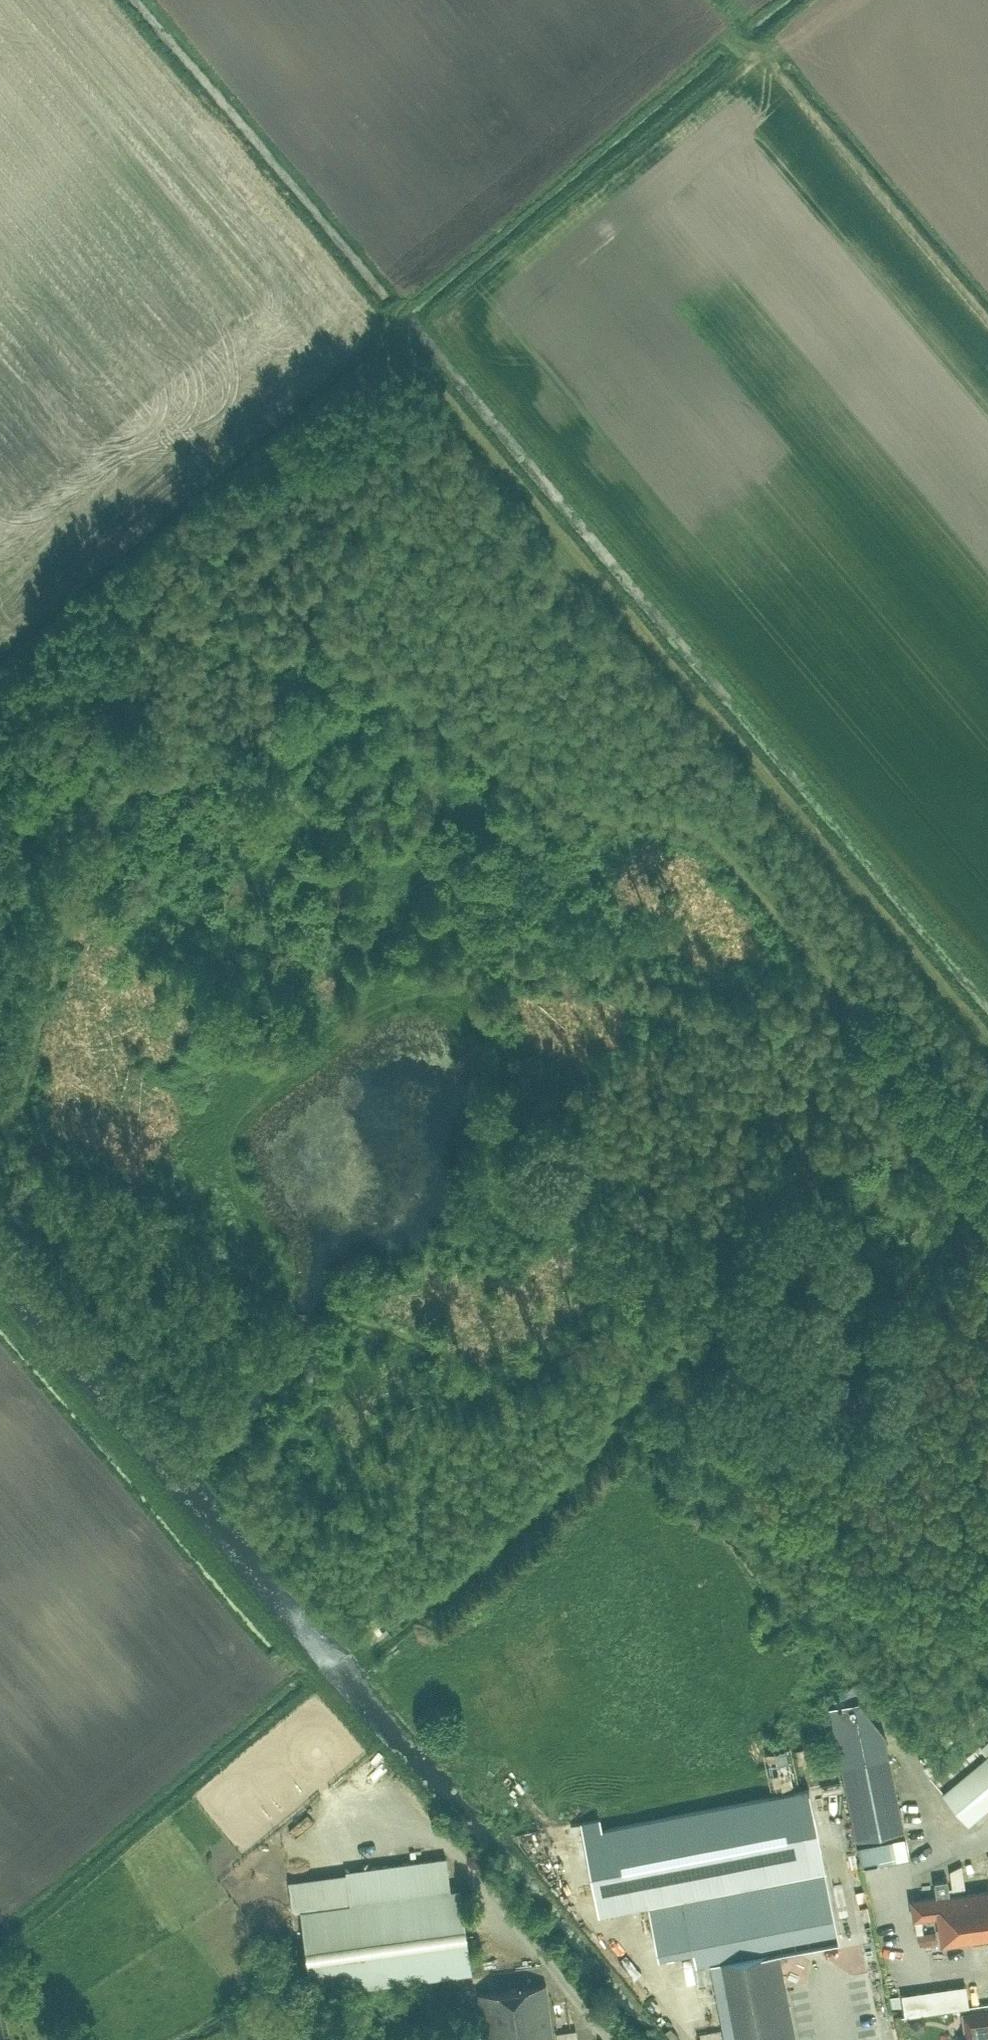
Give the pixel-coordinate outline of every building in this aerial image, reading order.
[(830,1703),(858,1841),(862,1861),(880,1858),(883,1861),(888,1856),(909,1852),(905,1831),(885,1733),(858,1702),(851,1700),(844,1692),(834,1694),(835,1702),(830,1703)] [(943,1763),(929,1774),(968,1820),(986,1805),(987,1806),(987,1736),(948,1770),(943,1763)] [(584,1830),(599,1909),(649,1900),(656,1937),(690,1931),(695,1962),(710,1959),(725,2039),(795,2039),(777,1948),(839,1936),(809,1787),(584,1830)] [(305,1831),(326,1820),(321,1811),(301,1823),(305,1831)] [(450,1887),(446,1855),(346,1868),(350,1900),(301,1906),(312,1990),(471,1969),(460,1885),(450,1887)] [(987,1933),(987,1887),(949,1893),(947,1878),(934,1880),(936,1895),(912,1899),(914,1916),(938,1913),(942,1939),(987,1933)] [(546,1983),(478,1992),(484,2039),(553,2039),(546,1983)] [(965,1983),(901,1992),(904,2015),(969,2005),(965,1983)] [(967,2039),(987,2039),(987,2009),(963,2012),(967,2039)] [(276,2029),(257,2032),(259,2039),(278,2039),(276,2029)]
